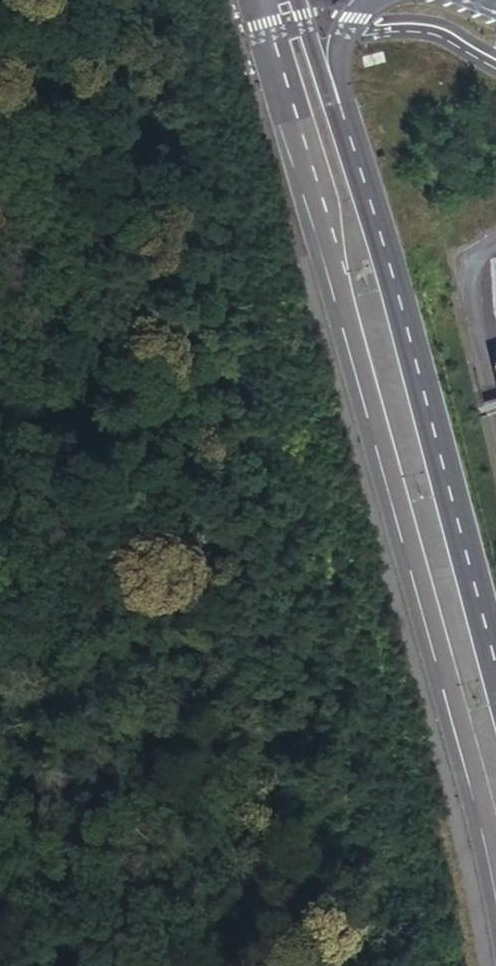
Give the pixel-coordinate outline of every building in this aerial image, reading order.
[(486,357),(495,397),(495,354),(486,357)]
